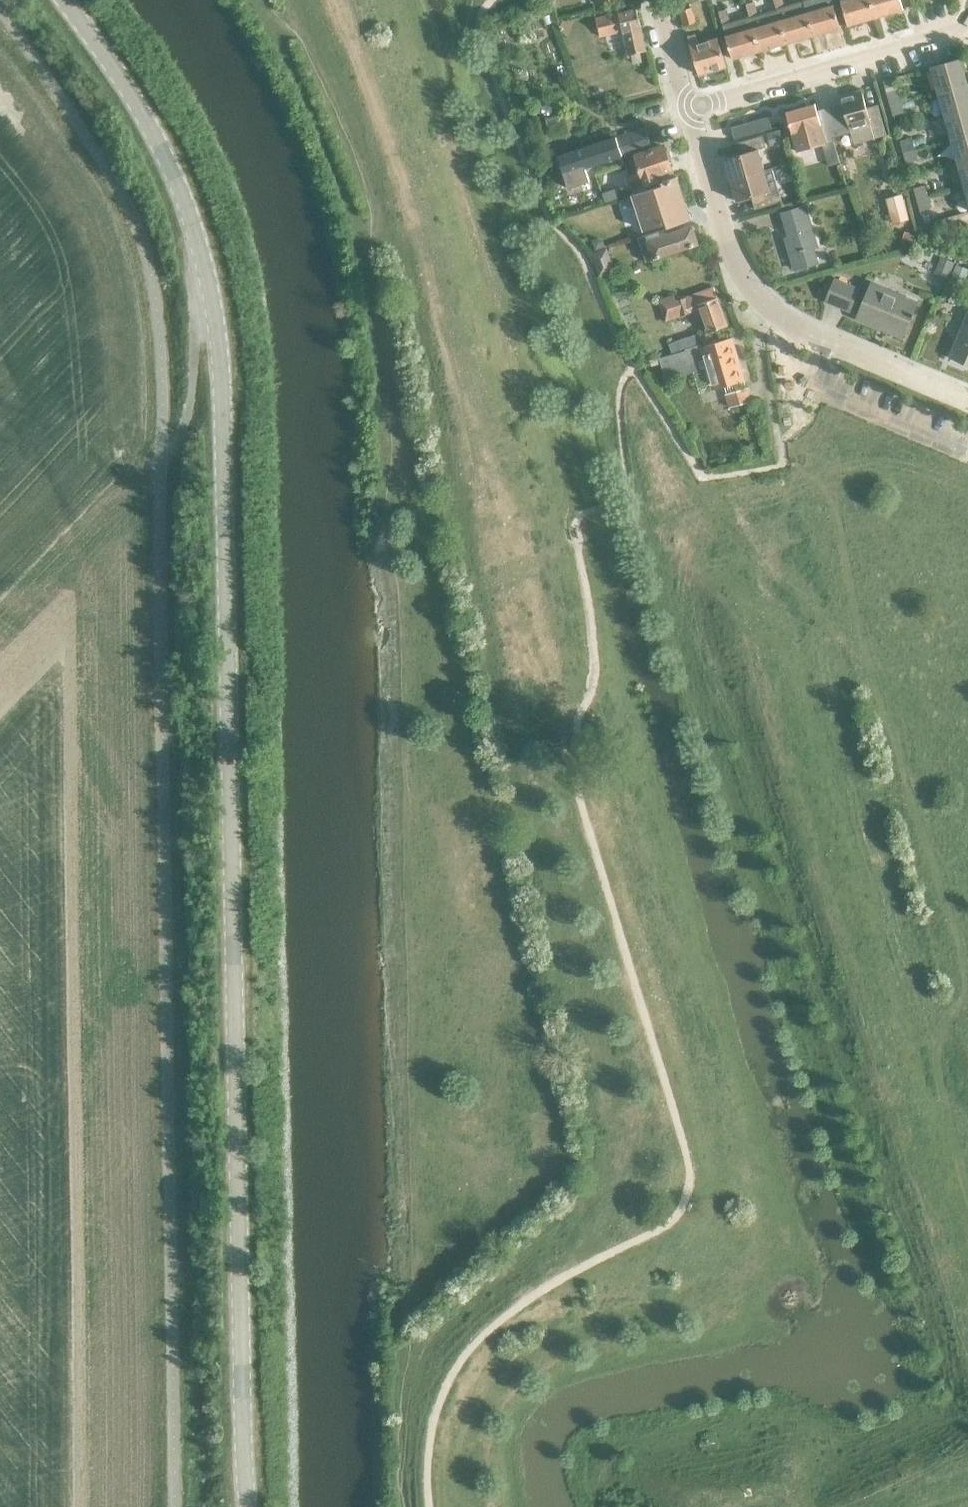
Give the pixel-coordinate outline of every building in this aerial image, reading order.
[(777,10),(784,8),(782,0),(774,0),(777,10)] [(814,10),(811,0),(802,0),(803,2),(806,12),(813,36),(840,28),(834,4),(814,10)] [(840,1),(847,26),(875,18),(870,0),(844,0),(840,1)] [(875,18),(903,10),(900,0),(870,0),(875,18)] [(803,2),(784,8),(777,10),(779,20),(786,43),(813,36),(806,12),(803,2)] [(753,4),(745,6),(749,18),(757,16),(753,4)] [(683,26),(696,22),(691,7),(679,11),(683,26)] [(535,8),(523,13),(527,23),(539,18),(535,8)] [(627,55),(646,51),(636,9),(595,18),(599,36),(622,31),(627,55)] [(726,9),(718,11),(732,59),(759,51),(752,28),(749,18),(730,24),(726,9)] [(777,10),(757,16),(749,18),(752,28),(759,51),(786,43),(779,20),(777,10)] [(698,75),(725,67),(717,38),(698,44),(695,35),(687,37),(698,75)] [(937,92),(967,84),(960,60),(931,68),(937,92)] [(890,105),(900,102),(894,77),(883,80),(890,105)] [(858,79),(838,84),(841,94),(861,88),(858,79)] [(967,84),(937,92),(944,115),(967,108),(967,87),(967,84)] [(829,107),(837,134),(850,130),(854,144),(886,135),(878,104),(866,108),(861,90),(840,97),(842,103),(829,107)] [(903,112),(900,102),(890,105),(893,115),(903,112)] [(797,150),(826,142),(833,140),(832,135),(837,134),(829,107),(817,110),(815,104),(786,112),(789,122),(788,122),(789,126),(790,126),(797,150)] [(944,115),(950,138),(967,134),(967,108),(944,115)] [(561,114),(545,119),(550,136),(566,131),(561,114)] [(768,116),(749,121),(753,134),(772,128),(768,116)] [(622,156),(650,146),(644,127),(556,156),(567,189),(588,182),(584,168),(622,156)] [(779,130),(767,134),(770,145),(783,142),(779,130)] [(950,138),(957,163),(967,160),(967,134),(950,138)] [(729,180),(763,170),(757,149),(764,147),(761,135),(732,143),(736,154),(722,159),(729,180)] [(903,152),(913,149),(910,137),(900,140),(903,152)] [(655,176),(671,170),(663,146),(634,155),(639,172),(628,175),(631,184),(642,181),(644,186),(657,182),(655,176)] [(916,160),(913,149),(903,152),(906,163),(916,160)] [(957,163),(964,186),(967,185),(967,160),(957,163)] [(790,163),(781,166),(783,172),(788,174),(793,173),(790,163)] [(771,167),(763,170),(729,180),(735,201),(749,197),(753,208),(780,200),(777,188),(771,167)] [(827,175),(810,179),(814,195),(831,190),(827,175)] [(662,186),(633,195),(644,230),(667,223),(668,227),(691,219),(677,176),(661,182),(662,186)] [(916,199),(926,197),(923,185),(913,188),(916,199)] [(616,187),(601,192),(604,202),(619,197),(616,187)] [(902,194),(885,198),(892,224),(908,219),(902,194)] [(926,197),(916,199),(919,211),(929,208),(926,197)] [(794,269),(817,263),(813,247),(817,246),(805,206),(782,212),(789,236),(785,238),(794,269)] [(645,261),(699,243),(692,224),(666,233),(664,228),(637,237),(645,261)] [(906,233),(902,244),(911,247),(914,236),(906,233)] [(597,237),(590,239),(593,249),(604,246),(602,240),(597,237)] [(606,247),(591,252),(599,276),(614,271),(606,247)] [(942,254),(935,272),(947,277),(954,259),(942,254)] [(950,276),(964,281),(967,271),(967,268),(955,263),(950,276)] [(835,280),(825,302),(848,312),(857,289),(835,280)] [(906,332),(918,303),(871,283),(856,318),(873,325),(875,319),(906,332)] [(707,333),(727,325),(718,297),(717,297),(713,287),(676,300),(674,295),(658,300),(666,320),(699,309),(707,333)] [(951,357),(967,364),(967,316),(951,357)] [(744,379),(731,337),(715,342),(714,339),(685,348),(685,350),(659,358),(665,379),(692,371),(691,369),(704,365),(711,388),(727,383),(727,384),(744,379)] [(750,400),(746,387),(724,394),(728,406),(750,400)] [(757,434),(747,437),(751,450),(761,447),(757,434)]
